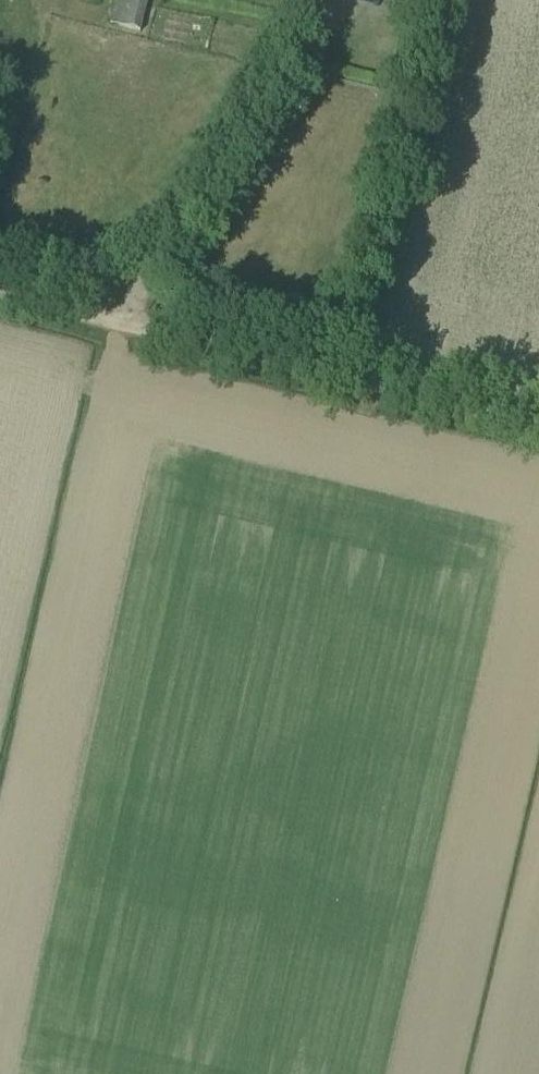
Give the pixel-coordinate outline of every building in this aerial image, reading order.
[(111,24),(118,26),(141,32),(149,0),(117,0),(111,24)]
